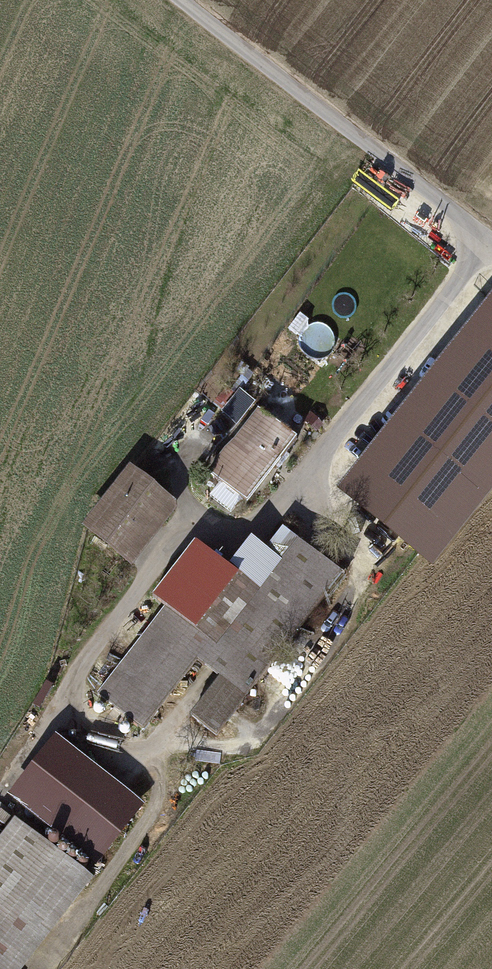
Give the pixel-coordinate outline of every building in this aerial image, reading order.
[(367,459),(454,526),(491,476),(491,298),(367,459)] [(254,414),(204,479),(244,509),(293,444),(254,414)] [(128,470),(81,535),(129,565),(175,510),(128,470)] [(342,580),(297,542),(255,595),(195,551),(148,605),(158,614),(90,693),(140,734),(195,668),(215,685),(188,719),(214,745),(342,580)] [(142,806),(52,744),(4,806),(93,871),(142,806)] [(89,885),(11,825),(0,840),(0,968),(26,968),(89,885)]
